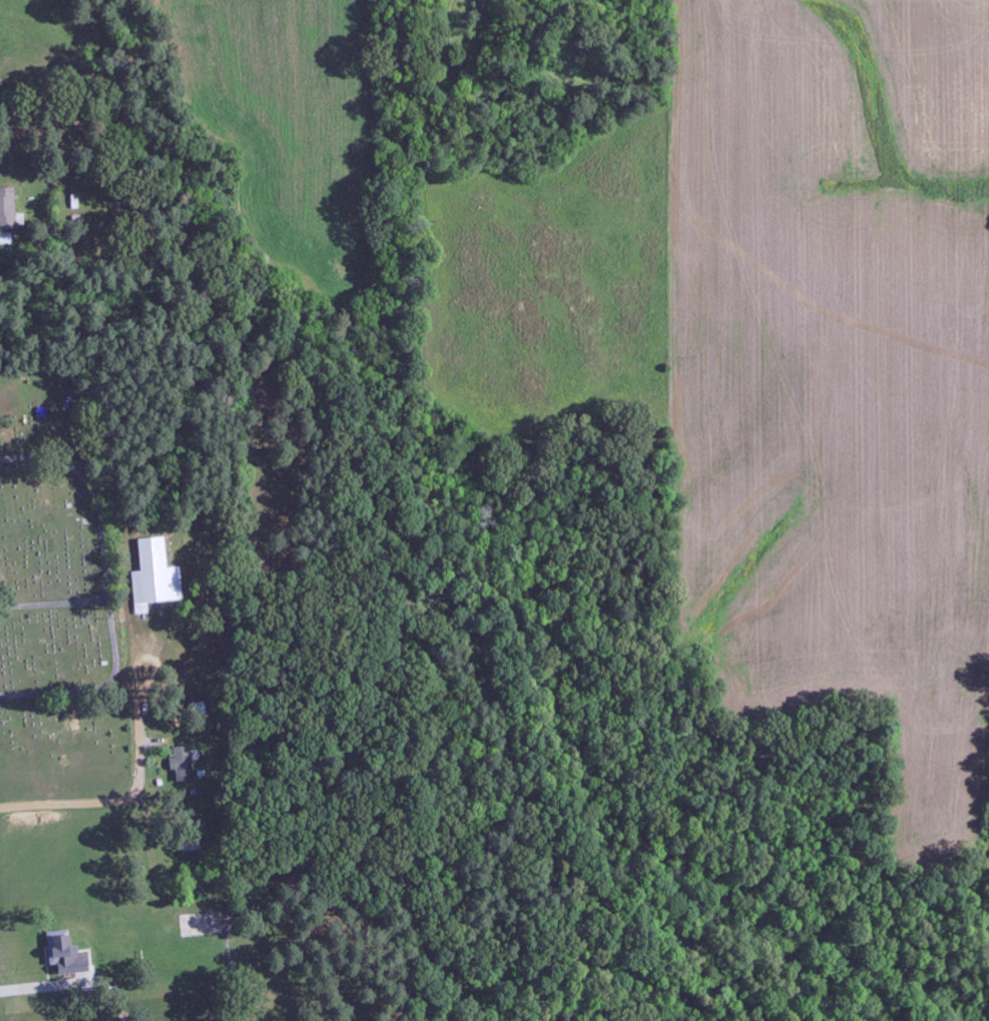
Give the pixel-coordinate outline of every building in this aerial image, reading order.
[(17,229),(15,188),(0,189),(0,230),(17,229)] [(135,615),(150,614),(149,603),(184,601),(182,567),(169,568),(167,538),(139,540),(141,572),(132,572),(135,615)] [(175,749),(176,783),(197,782),(196,761),(201,761),(201,748),(175,749)] [(52,966),(60,965),(61,975),(94,972),(92,955),(83,956),(81,946),(75,947),(73,930),(49,933),(52,966)]
